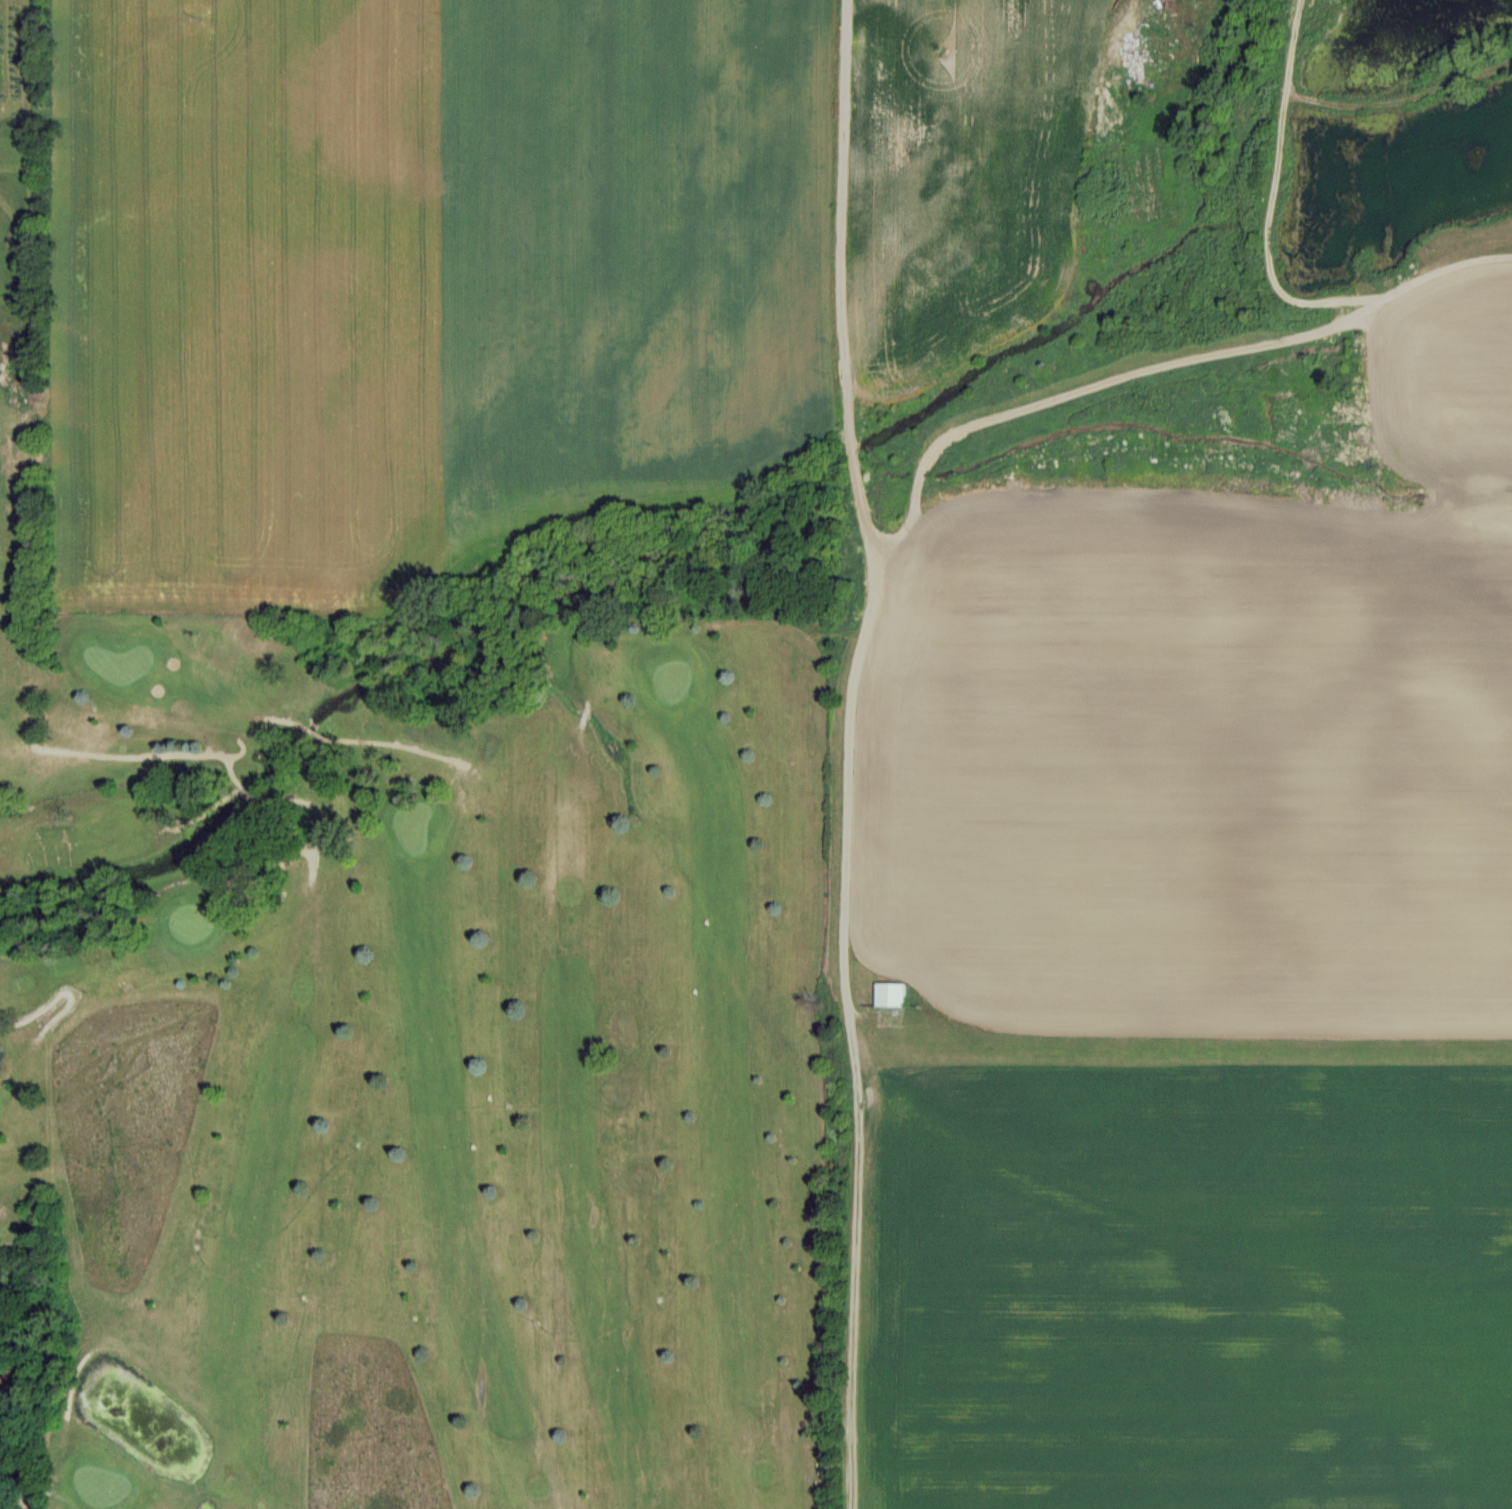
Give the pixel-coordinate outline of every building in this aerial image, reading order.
[(906,983),(878,983),(878,1006),(906,1006),(906,983)]
